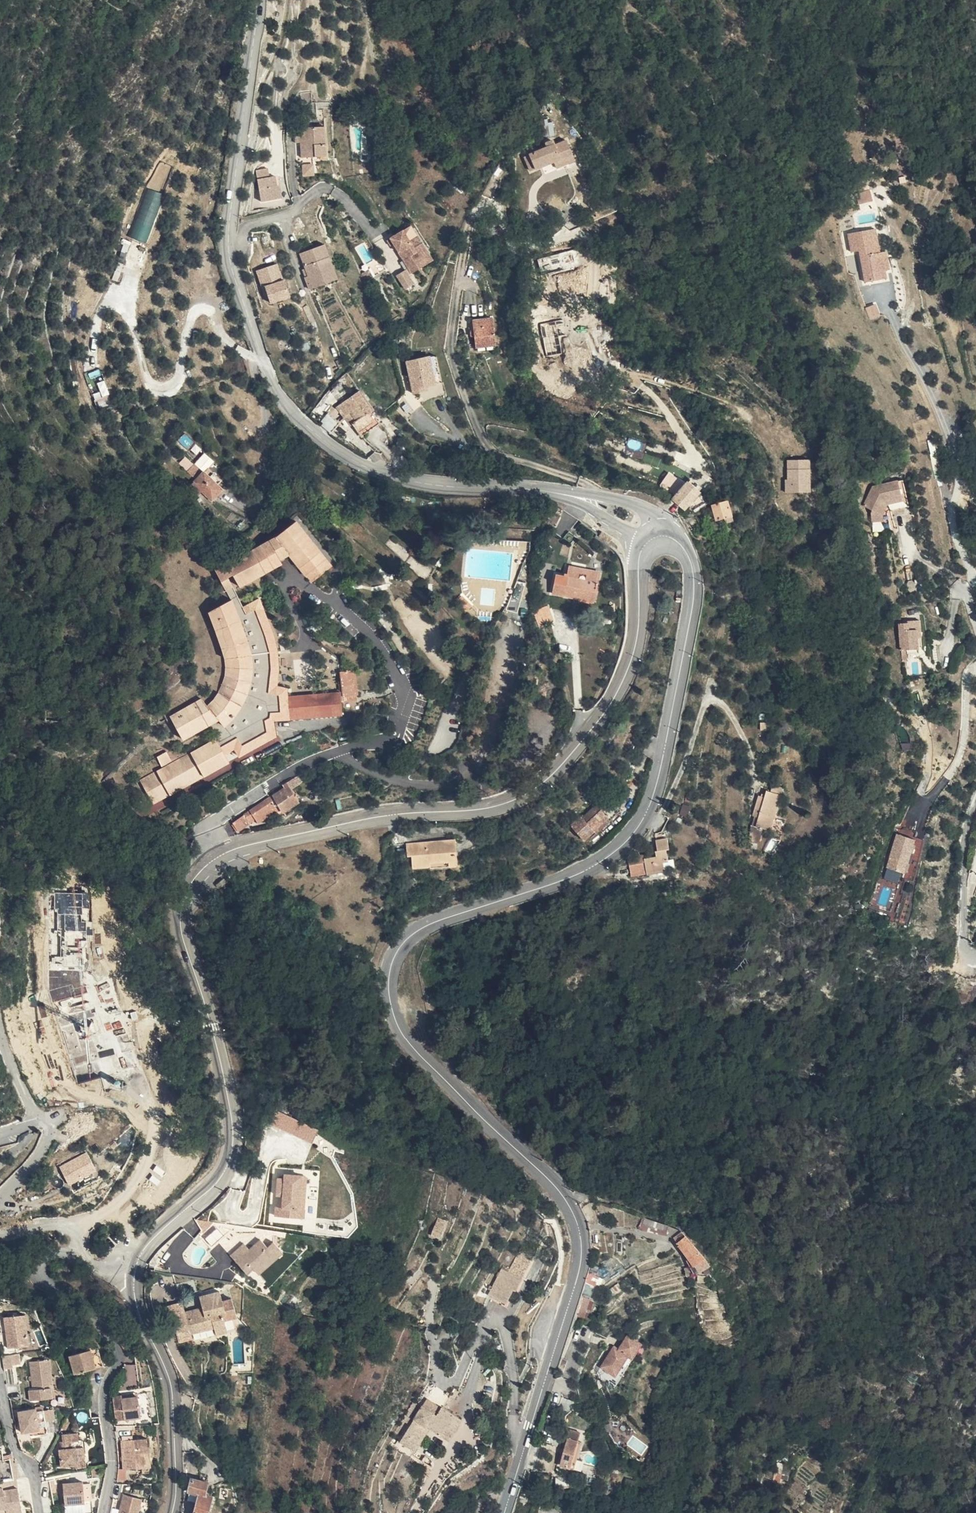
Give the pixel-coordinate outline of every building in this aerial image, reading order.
[(553,135),(553,121),(544,121),(544,136),(553,135)] [(300,140),(301,146),(302,162),(314,161),(327,160),(324,130),(299,132),(300,140)] [(470,152),(461,142),(454,149),(463,159),(470,152)] [(539,172),(540,174),(563,165),(581,157),(578,149),(576,143),(564,148),(562,143),(555,146),(556,150),(534,159),(539,172)] [(584,163),(581,157),(563,165),(565,171),(584,163)] [(304,180),(315,179),(314,161),(302,162),(304,180)] [(262,201),(278,199),(276,187),(278,187),(276,177),(270,178),(269,169),(257,171),(262,201)] [(146,188),(128,236),(146,243),(164,195),(146,188)] [(859,203),(872,200),(870,190),(857,193),(859,203)] [(390,240),(394,247),(412,275),(433,262),(411,228),(390,240)] [(876,228),(847,233),(850,252),(858,251),(863,283),(887,279),(885,270),(890,269),(887,250),(880,251),(876,228)] [(326,272),(333,269),(325,247),(301,256),(310,278),(306,279),(311,291),(318,289),(317,285),(329,280),(326,272)] [(257,270),(269,305),(290,297),(278,263),(257,270)] [(317,285),(318,289),(338,281),(333,269),(326,272),(329,280),(317,285)] [(369,273),(362,276),(366,283),(373,280),(369,273)] [(405,273),(397,277),(406,291),(414,286),(405,273)] [(877,304),(866,307),(869,319),(879,316),(877,304)] [(503,320),(483,323),(486,349),(507,347),(503,320)] [(437,388),(434,356),(407,359),(410,391),(437,388)] [(98,383),(101,396),(108,394),(105,382),(98,383)] [(336,386),(345,397),(347,396),(338,385),(336,386)] [(331,393),(339,403),(345,397),(336,386),(331,393)] [(359,392),(337,409),(352,427),(354,425),(364,437),(377,426),(368,414),(372,411),(374,410),(359,392)] [(337,404),(339,403),(331,393),(329,394),(337,404)] [(372,411),(368,414),(377,426),(381,423),(372,411)] [(328,415),(320,422),(333,432),(341,425),(328,415)] [(417,442),(408,459),(418,463),(427,447),(417,442)] [(204,453),(194,463),(203,472),(213,462),(204,453)] [(186,456),(178,463),(191,476),(198,469),(186,456)] [(810,492),(810,459),(785,459),(786,493),(810,492)] [(674,495),(684,482),(670,471),(660,484),(674,495)] [(225,498),(236,488),(219,472),(203,488),(210,495),(215,489),(225,498)] [(919,504),(912,478),(907,479),(914,505),(919,504)] [(901,509),(913,506),(914,505),(907,479),(882,485),(874,505),(881,509),(883,521),(893,521),(892,513),(897,503),(899,509),(901,509)] [(699,481),(684,499),(696,509),(711,492),(699,481)] [(728,517),(740,515),(744,514),(740,498),(725,502),(728,517)] [(571,535),(577,521),(563,510),(552,531),(563,537),(566,532),(571,535)] [(312,590),(333,575),(311,545),(299,529),(292,533),(278,543),(291,560),(312,590)] [(282,687),(280,666),(280,651),(275,632),(260,603),(245,611),(240,601),(230,582),(234,580),(240,591),(283,569),(281,565),(291,560),(278,543),(217,575),(232,605),(243,627),(253,654),(253,681),(243,707),(227,729),(221,722),(211,727),(218,739),(227,758),(238,753),(241,759),(277,740),(277,724),(284,724),(282,717),(269,720),(266,703),(278,695),(280,704),(291,703),(290,698),(289,690),(282,687)] [(579,591),(594,593),(599,571),(570,566),(566,583),(566,585),(580,587),(579,591)] [(564,595),(593,601),(594,593),(579,591),(580,587),(566,585),(564,595)] [(223,691),(210,709),(221,722),(227,729),(243,707),(253,681),(253,654),(243,627),(232,605),(210,617),(224,643),(229,659),(228,677),(223,691)] [(535,615),(549,619),(546,610),(545,605),(540,606),(542,612),(535,614),(535,615)] [(549,621),(549,619),(535,615),(539,626),(549,621)] [(929,627),(932,627),(932,618),(919,618),(919,620),(912,621),(913,648),(918,647),(930,647),(930,636),(929,627)] [(339,714),(339,720),(348,720),(347,705),(358,704),(356,676),(352,677),(352,675),(347,675),(347,677),(343,677),(343,686),(340,687),(340,696),(334,696),(335,699),(335,714),(339,714)] [(303,701),(291,703),(280,704),(278,695),(266,703),(269,720),(282,717),(284,724),(293,723),(339,720),(339,714),(335,714),(335,699),(326,699),(318,699),(311,700),(303,701)] [(211,727),(221,722),(210,709),(205,702),(174,718),(185,741),(211,727)] [(45,705),(46,717),(53,717),(54,705),(45,705)] [(62,717),(62,705),(54,705),(53,717),(62,717)] [(231,765),(227,758),(218,739),(214,741),(215,744),(174,765),(168,754),(159,758),(165,769),(142,781),(154,804),(231,765)] [(283,749),(281,744),(258,755),(260,759),(283,749)] [(285,790),(231,826),(237,834),(256,821),(258,824),(274,812),(278,818),(283,815),(284,816),(301,804),(292,791),(305,782),(301,776),(283,787),(285,790)] [(793,791),(778,786),(776,793),(770,792),(764,811),(769,813),(766,821),(781,826),(793,791)] [(583,821),(596,835),(606,826),(620,812),(624,816),(634,807),(630,803),(626,803),(623,800),(616,807),(610,801),(595,813),(593,812),(583,821)] [(620,812),(606,826),(609,829),(624,816),(620,812)] [(185,832),(192,843),(202,837),(195,826),(185,832)] [(749,842),(760,842),(760,829),(749,829),(749,842)] [(921,836),(904,830),(893,864),(910,870),(908,875),(920,878),(931,837),(922,834),(921,836)] [(777,846),(784,849),(793,838),(783,833),(777,846)] [(659,869),(676,867),(674,857),(679,857),(678,846),(681,846),(679,836),(665,838),(667,847),(665,848),(665,852),(656,853),(656,850),(649,851),(649,855),(640,857),(643,874),(658,871),(659,869)] [(459,866),(457,840),(408,844),(409,856),(413,856),(414,867),(431,865),(431,868),(459,866)] [(87,934),(86,892),(56,893),(56,935),(87,934)] [(50,998),(82,997),(81,970),(49,971),(50,998)] [(268,1125),(312,1143),(318,1129),(274,1111),(268,1125)] [(58,1166),(68,1186),(97,1172),(87,1152),(58,1166)] [(306,1174),(292,1173),(292,1177),(285,1177),(284,1190),(291,1191),(291,1194),(290,1206),(297,1207),(297,1216),(312,1217),(312,1207),(307,1207),(308,1184),(305,1184),(306,1174)] [(314,1174),(306,1174),(305,1184),(308,1184),(307,1207),(312,1207),(314,1174)] [(297,1216),(297,1207),(290,1206),(284,1206),(283,1215),(297,1216)] [(211,1228),(213,1230),(221,1221),(223,1219),(205,1217),(211,1227),(211,1228)] [(430,1235),(440,1240),(448,1222),(438,1218),(430,1235)] [(665,1236),(668,1225),(642,1218),(639,1229),(665,1236)] [(453,1221),(449,1220),(445,1231),(455,1234),(458,1223),(457,1223),(457,1220),(453,1219),(453,1221)] [(221,1221),(213,1230),(209,1235),(221,1248),(242,1228),(221,1221)] [(120,1223),(111,1231),(123,1245),(132,1237),(120,1223)] [(692,1228),(685,1233),(702,1254),(703,1271),(719,1270),(712,1251),(692,1228)] [(259,1247),(245,1260),(252,1267),(258,1262),(262,1266),(268,1272),(284,1257),(292,1250),(282,1240),(277,1245),(270,1237),(259,1247)] [(245,1260),(259,1247),(253,1241),(239,1254),(245,1260)] [(503,1265),(501,1268),(521,1278),(532,1256),(519,1249),(510,1269),(503,1265)] [(292,1250),(284,1257),(287,1260),(295,1254),(292,1250)] [(169,1259),(175,1263),(179,1257),(173,1253),(169,1259)] [(252,1267),(256,1271),(262,1266),(258,1262),(252,1267)] [(501,1268),(488,1295),(506,1304),(513,1290),(516,1291),(522,1279),(521,1278),(501,1268)] [(238,1296),(236,1286),(226,1289),(228,1298),(238,1296)] [(243,1314),(238,1296),(228,1298),(226,1289),(206,1293),(208,1305),(190,1310),(187,1298),(173,1301),(179,1326),(182,1325),(186,1340),(198,1337),(196,1331),(219,1325),(221,1331),(242,1326),(239,1315),(243,1314)] [(35,1315),(15,1318),(18,1343),(19,1344),(29,1340),(38,1335),(35,1315)] [(196,1331),(198,1337),(221,1331),(219,1325),(196,1331)] [(597,1330),(583,1326),(576,1348),(589,1352),(597,1330)] [(18,1343),(19,1349),(40,1346),(38,1335),(29,1340),(19,1344),(18,1343)] [(626,1358),(633,1361),(642,1343),(625,1335),(618,1348),(611,1345),(599,1370),(617,1378),(626,1358)] [(114,1364),(108,1345),(80,1353),(86,1372),(114,1364)] [(31,1365),(30,1355),(12,1357),(14,1370),(23,1369),(23,1366),(31,1365)] [(59,1360),(40,1362),(44,1389),(40,1390),(42,1400),(63,1397),(61,1387),(64,1387),(59,1360)] [(123,1364),(123,1385),(136,1385),(136,1364),(123,1364)] [(429,1428),(443,1406),(442,1406),(449,1394),(434,1385),(399,1442),(411,1448),(426,1425),(429,1428)] [(130,1426),(138,1425),(138,1420),(154,1418),(151,1397),(136,1399),(135,1396),(126,1397),(130,1426)] [(461,1418),(443,1406),(429,1428),(448,1439),(461,1418)] [(58,1420),(55,1410),(55,1408),(48,1410),(47,1407),(30,1411),(35,1432),(44,1430),(45,1435),(60,1432),(58,1420)] [(58,1420),(66,1418),(64,1408),(55,1410),(58,1420)] [(411,1448),(415,1451),(429,1428),(426,1425),(411,1448)] [(589,1428),(579,1425),(571,1461),(591,1466),(593,1455),(587,1454),(591,1437),(587,1437),(589,1428)] [(87,1450),(82,1451),(81,1444),(89,1442),(88,1434),(74,1437),(75,1444),(71,1444),(72,1453),(71,1453),(73,1468),(86,1467),(90,1466),(87,1450)] [(642,1454),(647,1446),(634,1437),(628,1445),(642,1454)] [(154,1446),(157,1438),(135,1441),(137,1455),(154,1446)] [(157,1438),(154,1446),(137,1455),(139,1470),(161,1467),(158,1447),(162,1447),(161,1438),(157,1438)] [(86,1467),(86,1470),(90,1469),(97,1466),(94,1442),(89,1442),(81,1444),(82,1451),(87,1450),(90,1466),(86,1467)] [(4,1490),(18,1488),(16,1472),(14,1472),(13,1468),(1,1470),(4,1490)] [(225,1493),(220,1491),(222,1480),(206,1475),(203,1488),(213,1491),(207,1512),(220,1512),(225,1493)] [(77,1506),(97,1504),(95,1484),(75,1486),(77,1506)] [(139,1494),(134,1512),(153,1512),(157,1500),(139,1494)] [(184,1512),(193,1512),(196,1496),(187,1495),(184,1512)] [(18,1498),(4,1501),(4,1497),(0,1497),(0,1512),(21,1512),(18,1498)]
